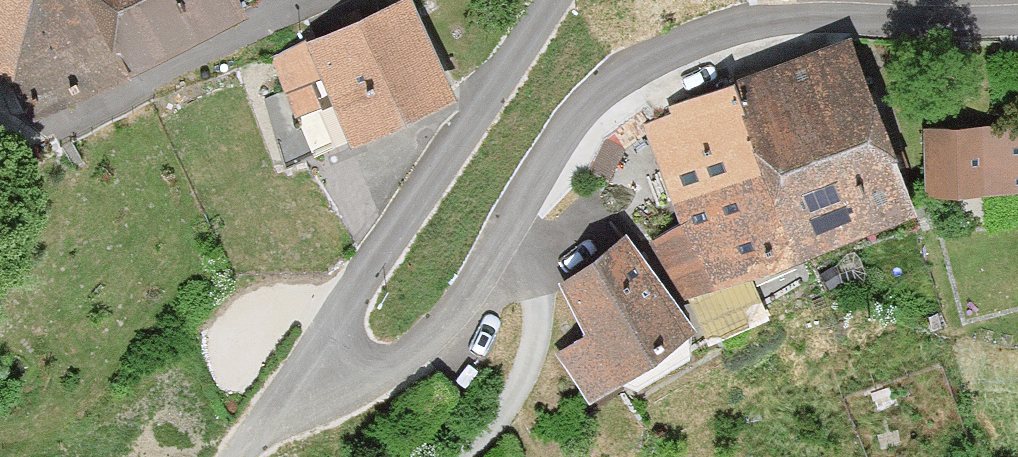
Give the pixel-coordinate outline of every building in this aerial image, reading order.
[(21,115),(246,12),(241,0),(0,0),(0,68),(21,115)] [(297,41),(262,53),(278,99),(316,86),(339,141),(446,97),(405,0),(384,0),(295,36),(297,41)] [(721,83),(792,255),(917,204),(847,32),(721,83)] [(721,83),(638,117),(709,289),(792,255),(721,83)] [(919,126),(919,196),(1017,195),(1017,125),(919,126)] [(589,396),(697,321),(626,225),(559,277),(584,329),(555,350),(589,396)]
